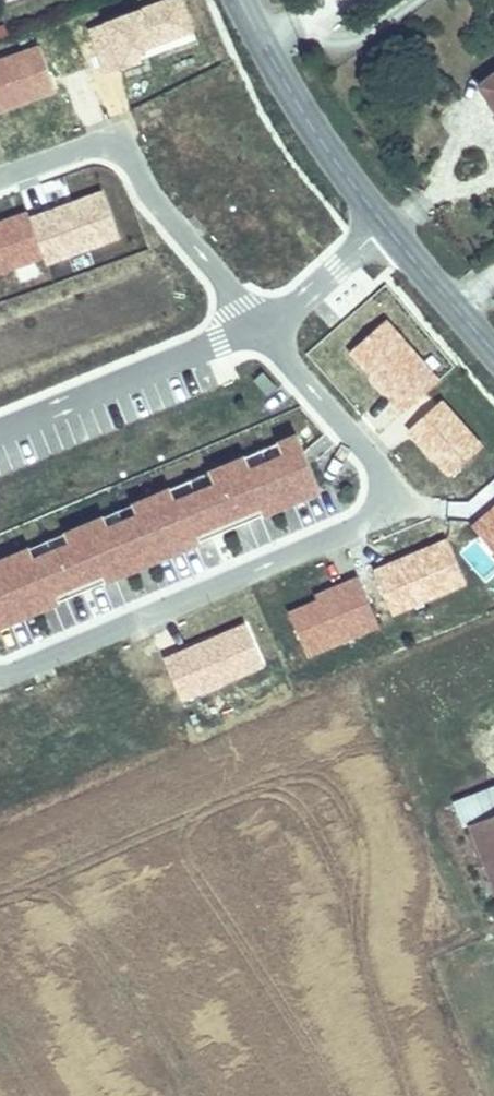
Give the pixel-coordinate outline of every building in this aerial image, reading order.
[(492,90),(493,89),(493,73),(484,80),(492,90)] [(493,869),(493,815),(475,825),(493,869)]
